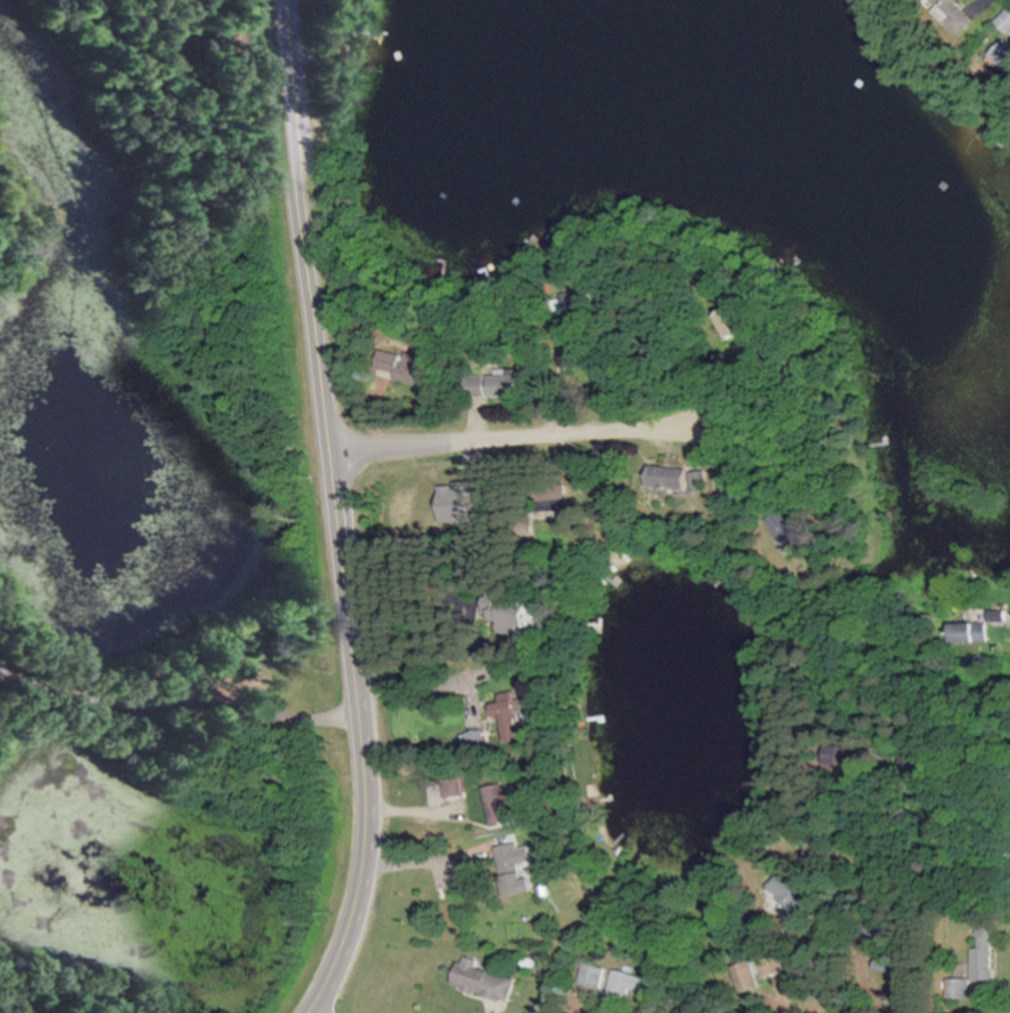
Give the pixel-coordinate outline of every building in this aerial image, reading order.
[(1009,38),(1009,37),(1009,10),(1008,9),(994,24),(1009,38)] [(1005,73),(1009,68),(1009,43),(1007,39),(989,55),(1005,73)] [(470,283),(484,273),(473,257),(459,266),(470,283)] [(745,331),(734,307),(712,316),(723,341),(745,331)] [(423,384),(429,360),(380,348),(374,373),(423,384)] [(517,376),(493,376),(493,397),(517,397),(517,376)] [(707,471),(646,467),(645,490),(706,494),(707,471)] [(801,536),(784,511),(768,522),(785,547),(801,536)] [(506,637),(521,639),(522,629),(527,630),(530,604),(505,601),(506,598),(486,596),(484,615),(509,617),(506,637)] [(986,612),(986,622),(1002,622),(1002,612),(986,612)] [(971,622),(945,622),(945,645),(971,645),(971,622)] [(500,715),(505,743),(523,740),(515,697),(490,701),(493,717),(500,715)] [(466,733),(468,753),(487,751),(485,730),(466,733)] [(506,822),(505,785),(485,786),(486,823),(506,822)] [(507,896),(523,896),(523,874),(507,874),(507,896)] [(807,891),(788,874),(769,897),(789,913),(807,891)] [(880,943),(884,927),(871,923),(867,940),(880,943)] [(969,949),(969,982),(990,982),(990,929),(975,929),(975,949),(969,949)] [(514,980),(475,969),(477,961),(459,957),(451,988),(508,1004),(514,980)] [(578,986),(600,991),(606,969),(584,963),(578,986)] [(606,996),(626,1001),(629,990),(647,994),(651,979),(613,969),(606,996)] [(967,1000),(967,980),(943,980),(943,1000),(967,1000)]
